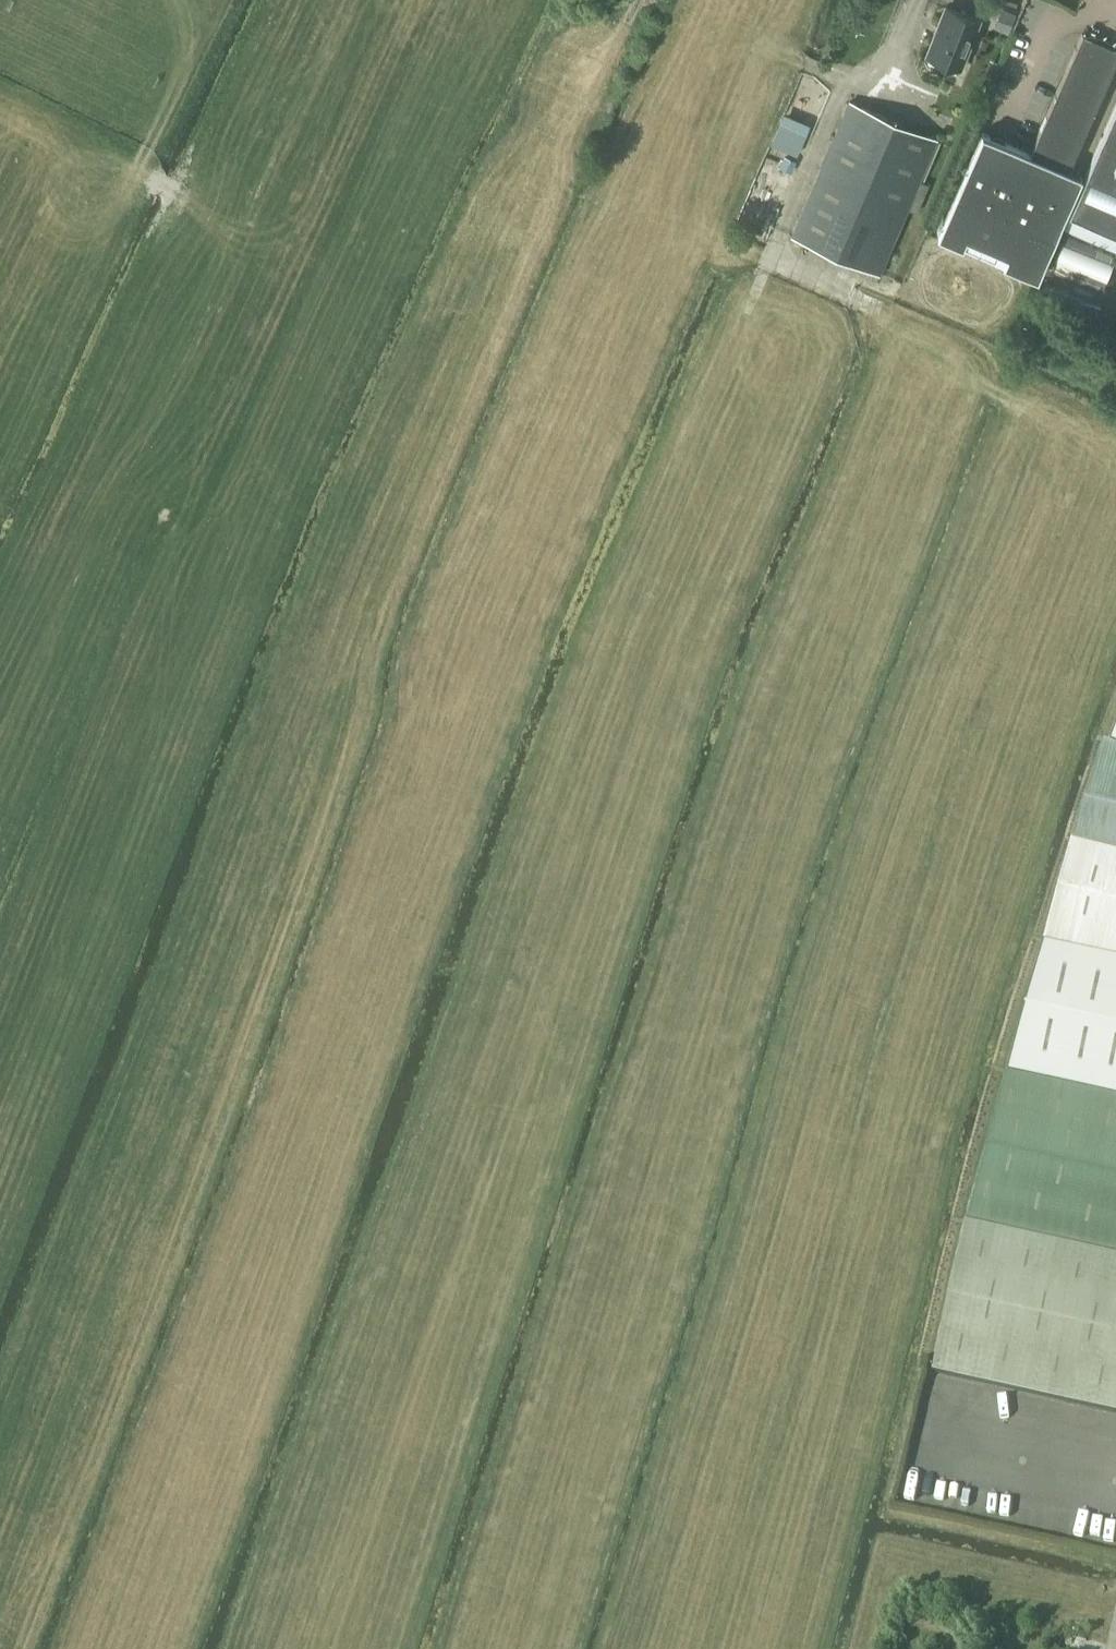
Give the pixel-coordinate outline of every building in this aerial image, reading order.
[(929,53),(962,66),(981,18),(948,5),(929,53)] [(1003,7),(995,27),(1010,33),(1018,13),(1003,7)] [(1033,151),(1071,168),(1115,65),(1115,45),(1085,32),(1033,151)] [(991,58),(984,73),(992,76),(999,61),(991,58)] [(793,233),(881,271),(938,138),(851,100),(793,233)] [(1115,231),(1115,106),(1070,211),(1115,231)] [(775,138),(774,141),(798,151),(804,138),(808,128),(783,118),(779,127),(775,138)] [(983,129),(939,231),(1039,274),(1083,173),(1071,168),(1033,151),(983,129)] [(922,179),(909,208),(918,212),(930,183),(922,179)] [(1115,851),(1115,747),(1104,742),(1072,840),(1115,851)] [(1115,957),(1115,853),(1072,842),(1045,942),(1115,957)] [(1115,1094),(1115,959),(1044,943),(1007,1070),(1115,1094)] [(1115,1254),(1115,1097),(1007,1074),(966,1220),(1115,1254)] [(1115,1412),(1115,1255),(965,1221),(932,1371),(1115,1412)]
